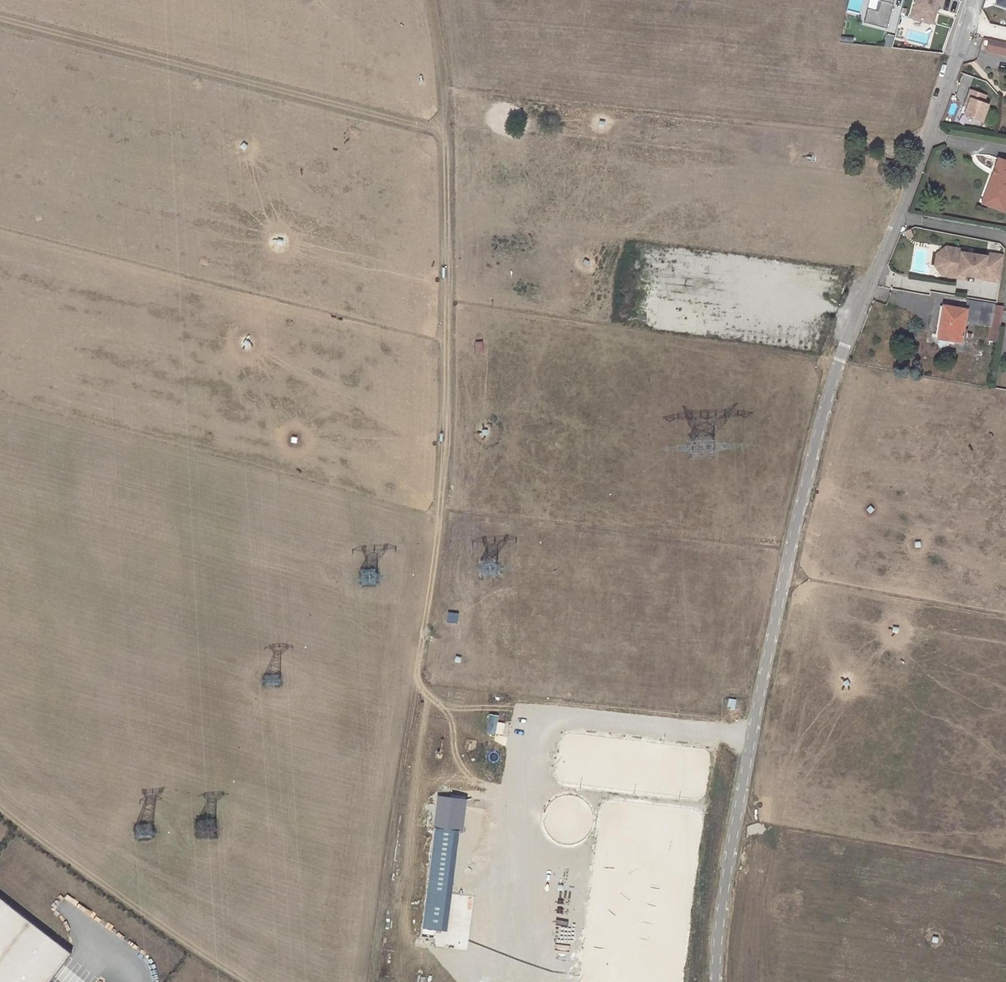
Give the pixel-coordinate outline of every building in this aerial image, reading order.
[(861,24),(885,30),(892,0),(867,0),(861,24)] [(942,0),(911,0),(907,18),(932,24),(937,4),(941,5),(942,0)] [(882,46),(889,47),(892,35),(885,33),(882,46)] [(1005,54),(1005,42),(989,39),(987,50),(1005,54)] [(983,102),(986,95),(969,88),(958,114),(979,122),(987,104),(983,102)] [(988,185),(992,187),(987,199),(1005,206),(1005,203),(1005,160),(999,158),(995,168),(1000,170),(997,179),(991,177),(988,185)] [(997,179),(1000,170),(995,168),(991,177),(997,179)] [(982,202),(1003,210),(1005,206),(987,199),(992,187),(988,185),(982,202)] [(1002,256),(946,246),(935,252),(932,265),(939,274),(998,283),(1002,256)] [(650,272),(664,272),(664,260),(650,260),(650,272)] [(965,310),(943,306),(938,338),(961,342),(962,337),(965,338),(966,329),(963,329),(964,324),(967,324),(968,321),(990,325),(993,306),(993,305),(967,300),(965,310)] [(993,306),(990,325),(1000,327),(1003,306),(993,305),(993,306)] [(454,623),(456,613),(446,611),(444,621),(454,623)] [(0,903),(0,981),(44,981),(65,954),(0,903)]
